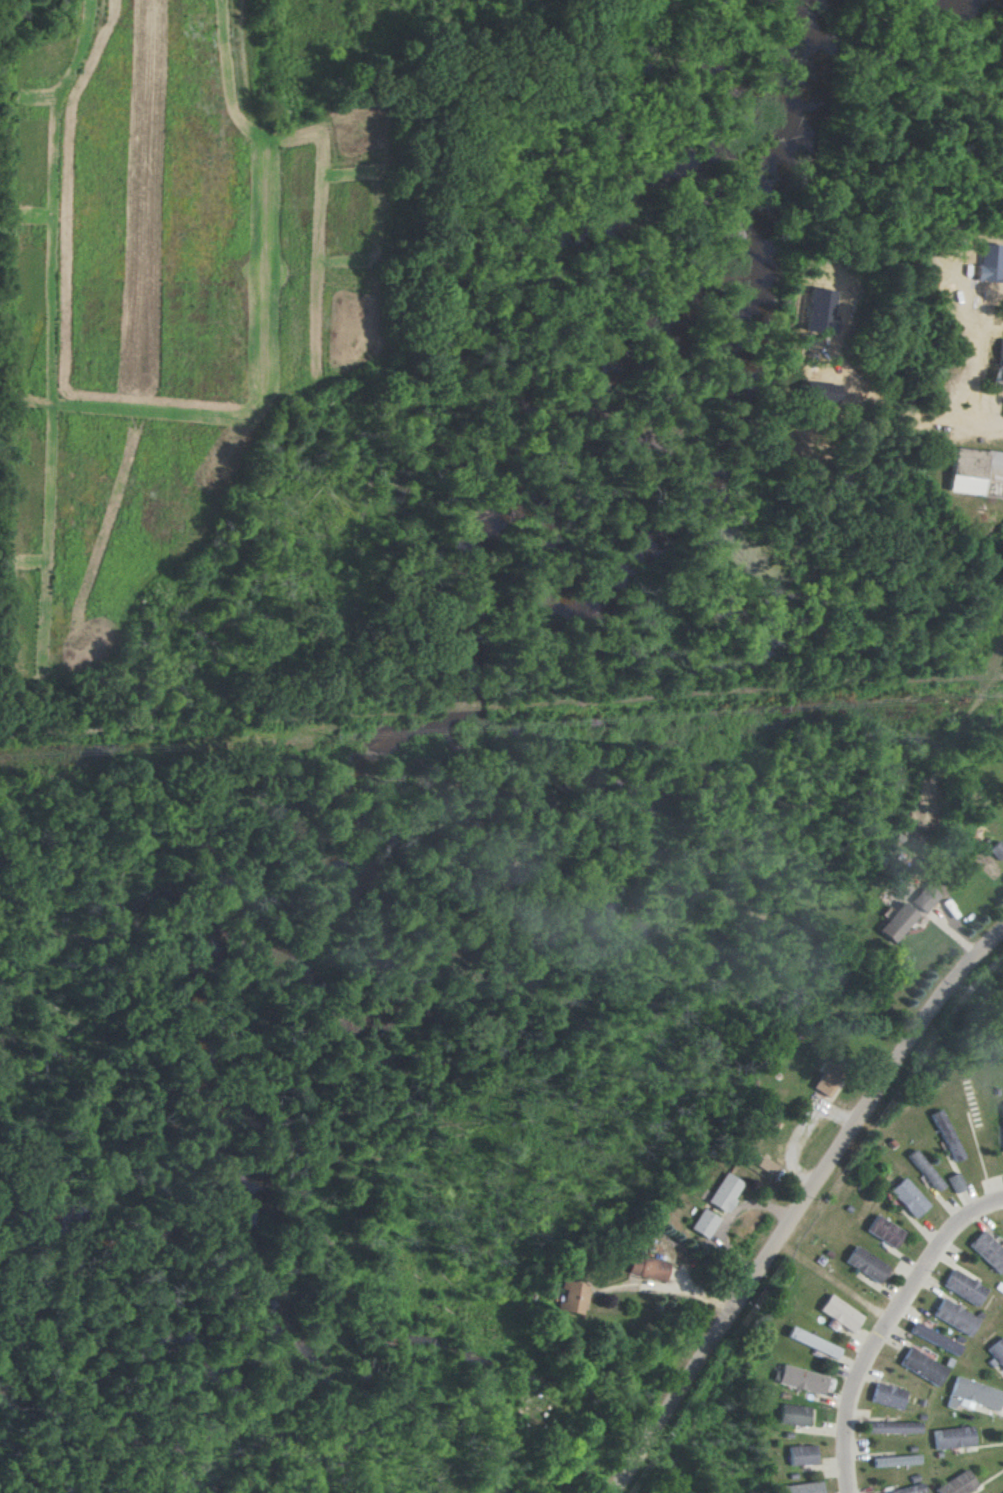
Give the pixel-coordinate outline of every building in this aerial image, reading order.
[(951,447),(946,491),(980,495),(982,481),(999,483),(998,496),(1002,496),(1002,453),(951,447)] [(906,899),(925,915),(941,895),(922,879),(906,899)] [(919,916),(904,902),(878,929),(893,943),(919,916)] [(842,1077),(826,1066),(812,1087),(828,1098),(842,1077)] [(931,1113),(951,1163),(961,1159),(942,1108),(931,1113)] [(934,1193),(942,1187),(916,1149),(908,1154),(934,1193)] [(707,1202),(725,1213),(744,1183),(725,1172),(707,1202)] [(965,1188),(957,1172),(946,1177),(954,1194),(965,1188)] [(888,1191),(914,1218),(929,1204),(902,1177),(888,1191)] [(719,1219),(702,1208),(689,1228),(706,1239),(719,1219)] [(865,1231),(893,1249),(904,1232),(875,1214),(865,1231)] [(981,1230),(967,1246),(999,1275),(1002,1271),(1002,1250),(981,1230)] [(877,1284),(888,1268),(855,1245),(844,1261),(877,1284)] [(667,1260),(629,1257),(628,1276),(666,1280),(667,1260)] [(941,1285),(976,1306),(986,1289),(951,1268),(941,1285)] [(584,1284),(559,1281),(556,1310),(581,1313),(584,1284)] [(818,1312),(853,1331),(862,1314),(827,1295),(818,1312)] [(979,1320),(942,1298),(931,1315),(968,1337),(979,1320)] [(961,1345),(914,1322),(909,1331),(957,1355),(961,1345)] [(840,1348),(790,1327),(786,1338),(835,1359),(840,1348)] [(999,1336),(985,1349),(1002,1368),(1002,1340),(999,1336)] [(898,1367),(939,1385),(947,1366),(906,1349),(898,1367)] [(822,1396),(827,1377),(781,1364),(776,1383),(822,1396)] [(955,1376),(949,1395),(961,1399),(959,1405),(971,1409),(973,1403),(998,1411),(1002,1394),(1002,1391),(955,1376)] [(900,1410),(905,1391),(875,1383),(869,1402),(900,1410)] [(808,1406),(779,1405),(779,1426),(808,1426),(808,1406)] [(920,1422),(867,1422),(866,1433),(920,1433),(920,1422)] [(932,1430),(934,1450),(974,1445),(972,1425),(932,1430)] [(815,1464),(814,1445),(787,1446),(788,1465),(815,1464)] [(872,1457),(872,1467),(919,1465),(919,1455),(872,1457)] [(966,1469),(934,1489),(937,1492),(966,1492),(977,1486),(966,1469)] [(819,1480),(781,1487),(782,1492),(821,1492),(819,1480)] [(925,1492),(922,1482),(888,1492),(921,1492),(925,1492)]
